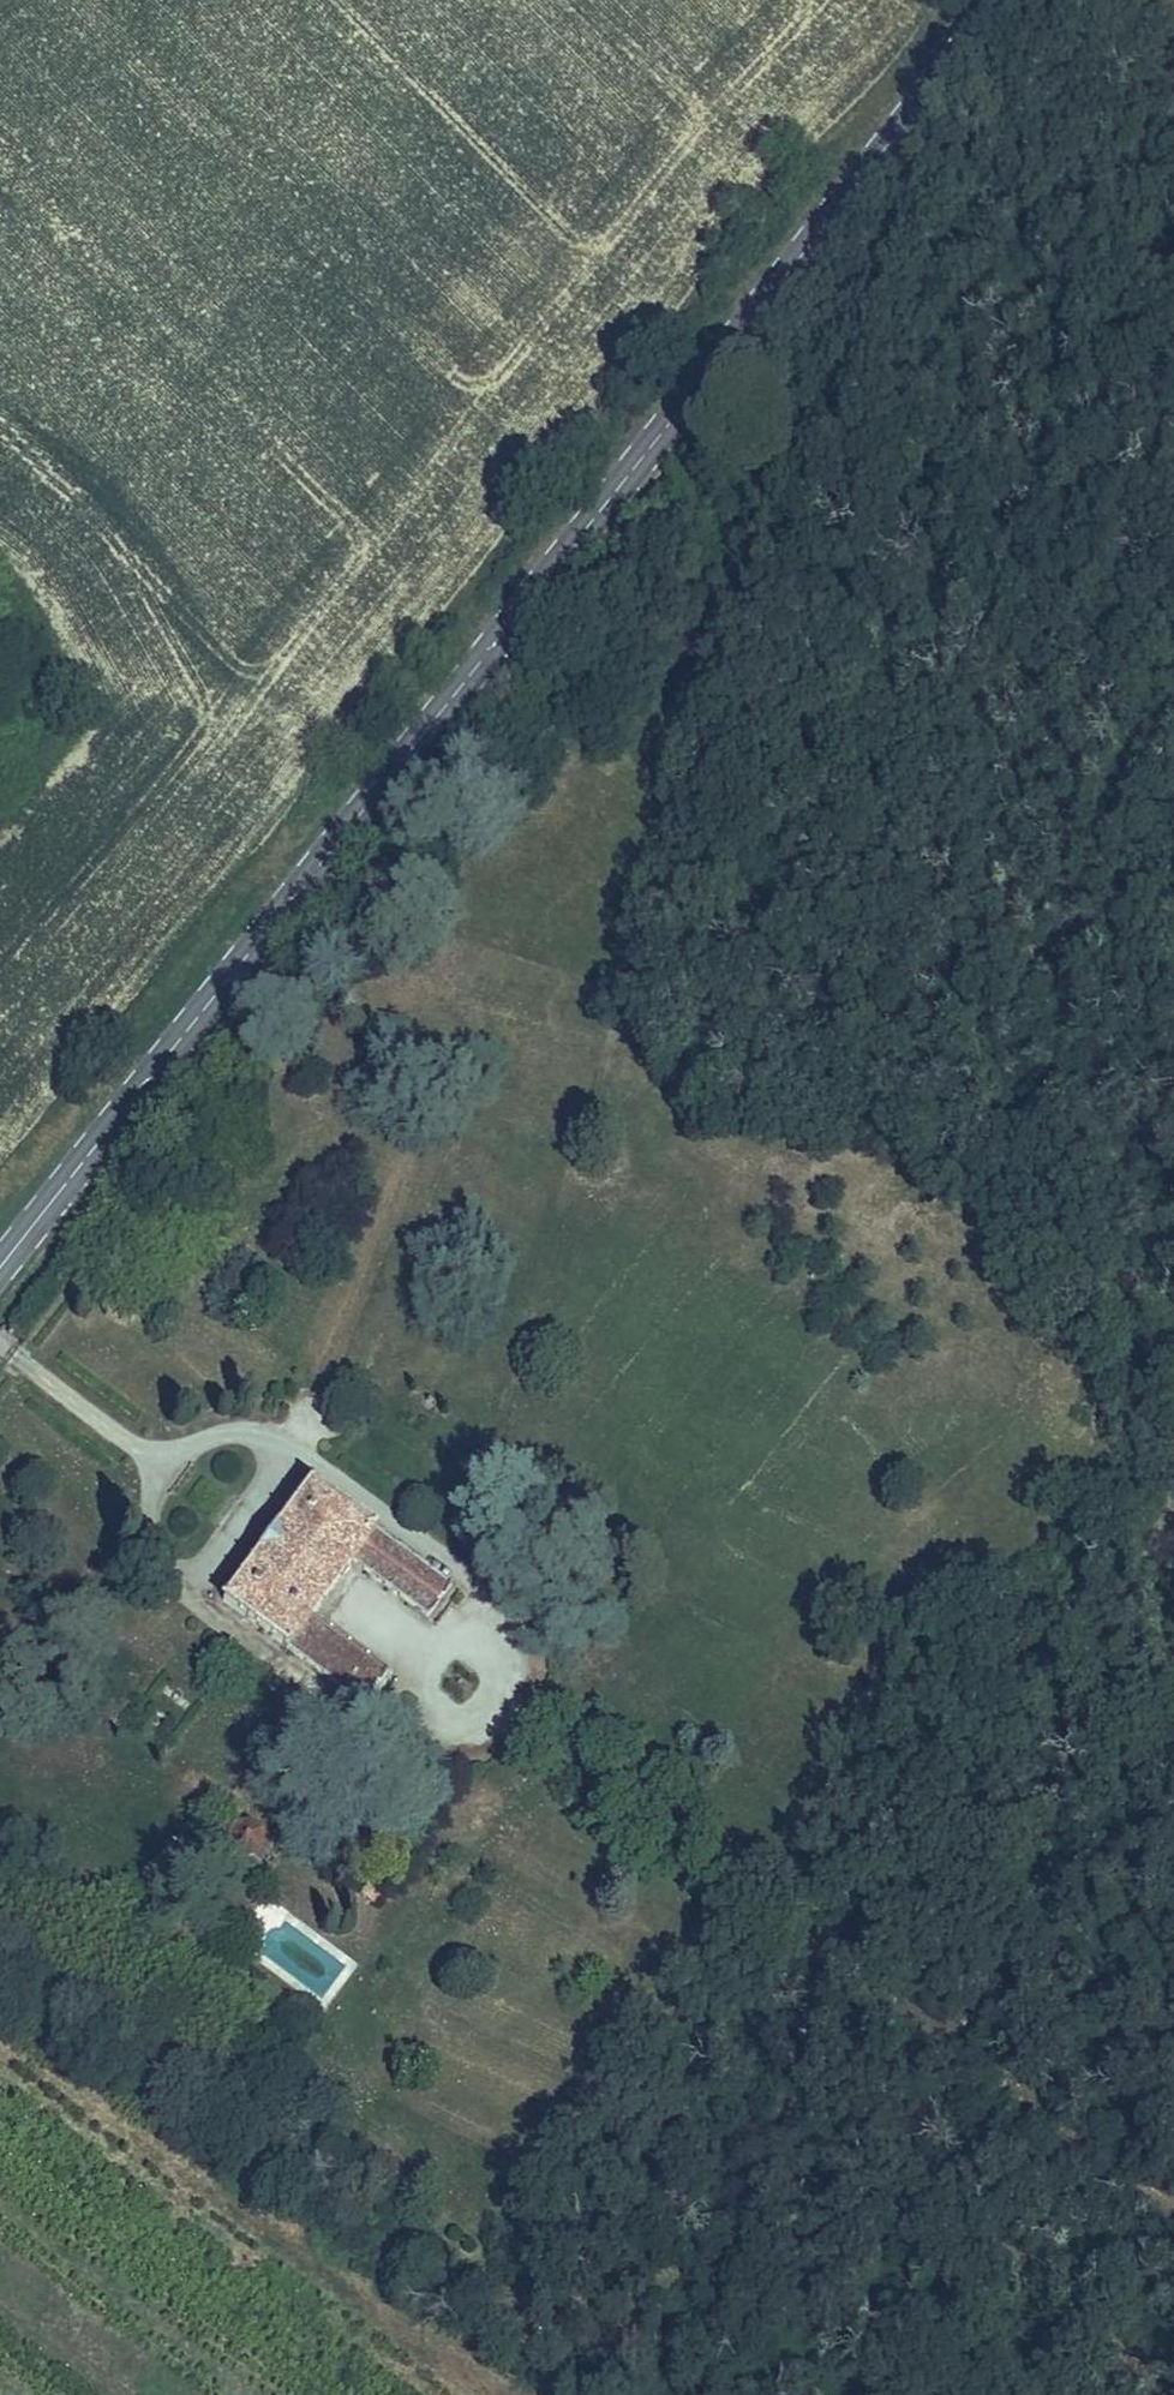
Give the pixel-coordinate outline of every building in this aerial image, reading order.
[(315,1481),(227,1602),(370,1704),(395,1670),(326,1621),(364,1570),(433,1620),(459,1583),(315,1481)] [(247,1853),(253,1852),(258,1849),(261,1844),(262,1838),(260,1833),(256,1829),(251,1826),(246,1826),(240,1828),(236,1832),(234,1837),(235,1843),(238,1848),(242,1851),(247,1853)]
